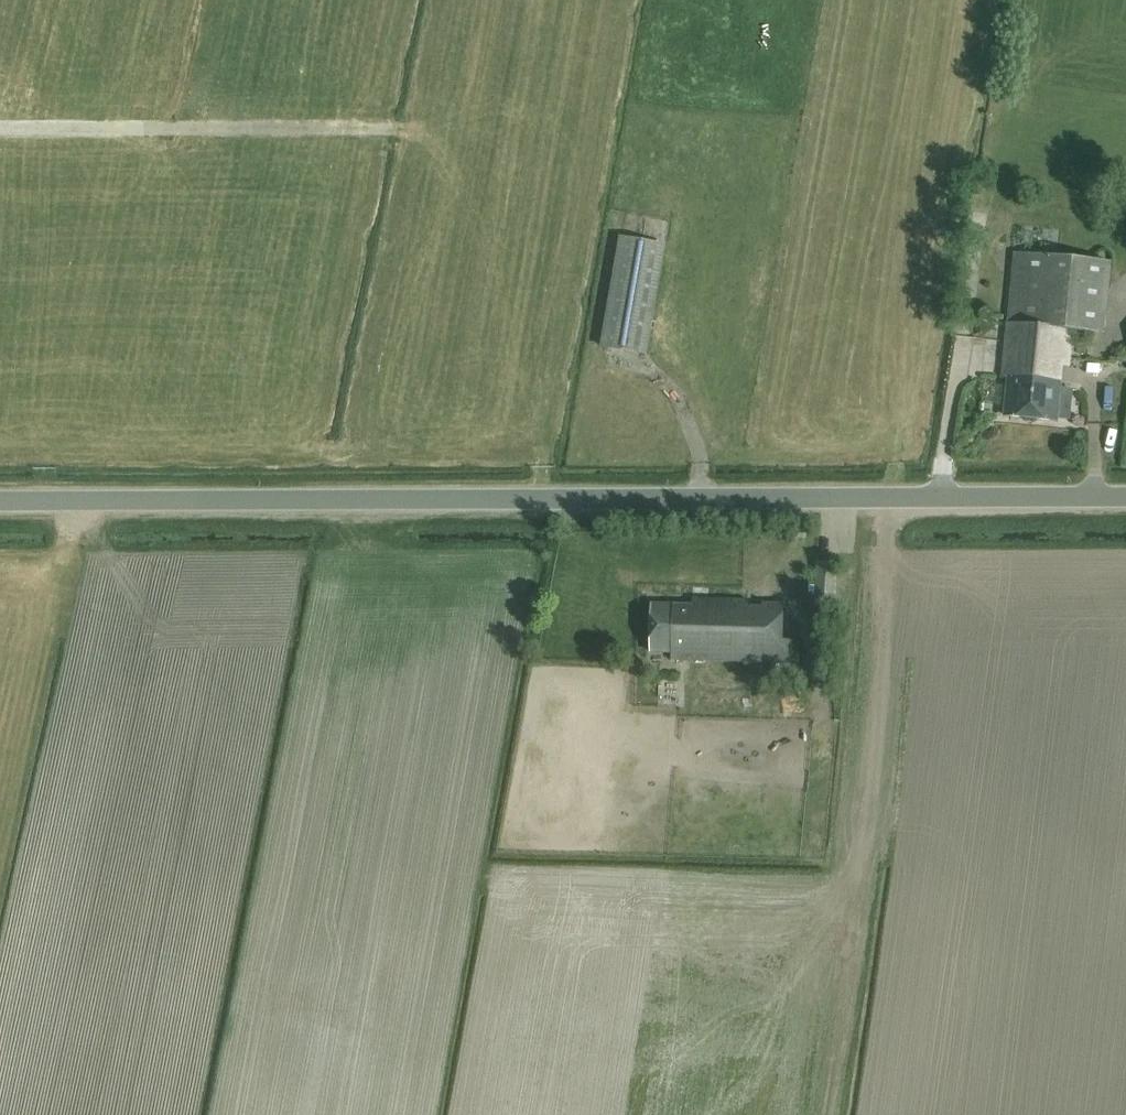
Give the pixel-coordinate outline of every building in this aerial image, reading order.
[(645,353),(663,244),(620,236),(601,345),(645,353)] [(1092,285),(1094,260),(1014,253),(1008,322),(1002,375),(1009,376),(1005,413),(1055,418),(1061,366),(1066,367),(1070,330),(1082,331),(1086,285),(1092,285)] [(833,608),(836,564),(817,563),(815,583),(809,582),(808,596),(814,596),(814,606),(833,608)] [(782,639),(783,604),(748,603),(748,600),(693,599),(692,605),(652,604),(650,652),(671,652),(671,659),(798,663),(799,640),(782,639)]
